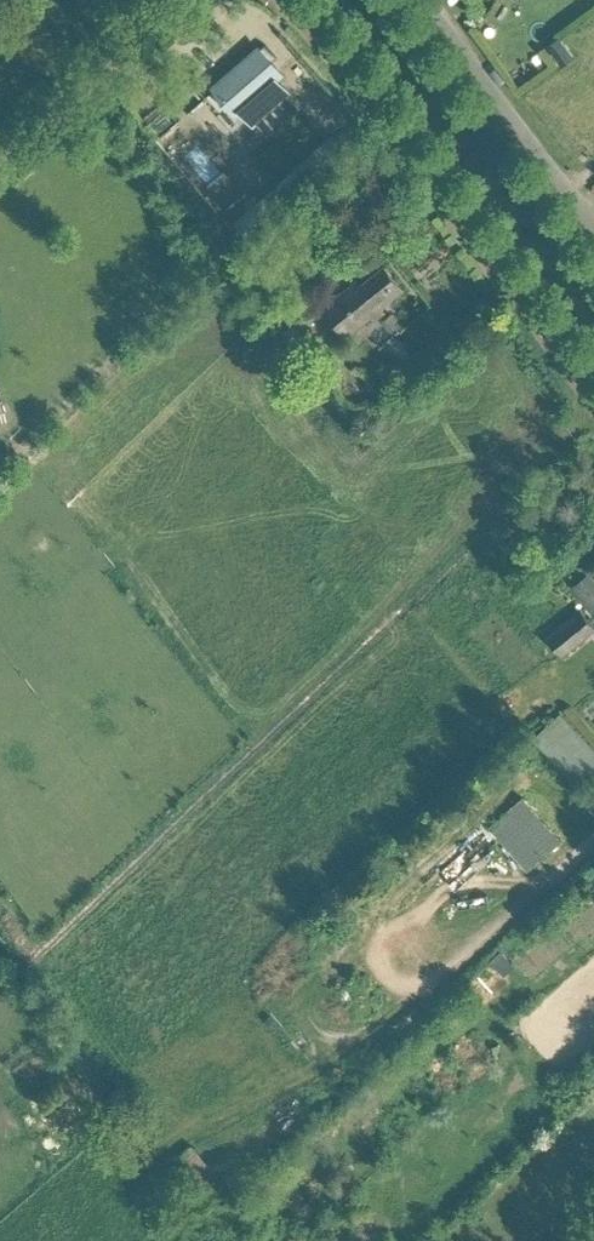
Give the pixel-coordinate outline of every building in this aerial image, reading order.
[(562,62),(573,54),(559,36),(549,43),(562,62)] [(235,111),(241,106),(254,121),(285,94),(272,79),(281,71),(260,47),(214,87),(235,111)] [(313,176),(302,163),(236,220),(247,233),(313,176)] [(347,333),(403,289),(384,265),(360,284),(357,280),(325,305),(347,333)] [(290,335),(322,309),(301,285),(271,310),(290,335)] [(397,332),(404,327),(392,313),(383,320),(393,335),(384,344),(410,376),(424,364),(397,332)] [(593,567),(573,585),(593,610),(593,567)] [(593,629),(593,623),(581,607),(546,636),(561,655),(593,629)] [(532,736),(573,785),(588,772),(593,767),(593,750),(560,713),(535,734),(532,736)] [(561,838),(522,795),(490,823),(529,867),(561,838)] [(195,1145),(184,1154),(202,1177),(214,1168),(195,1145)]
